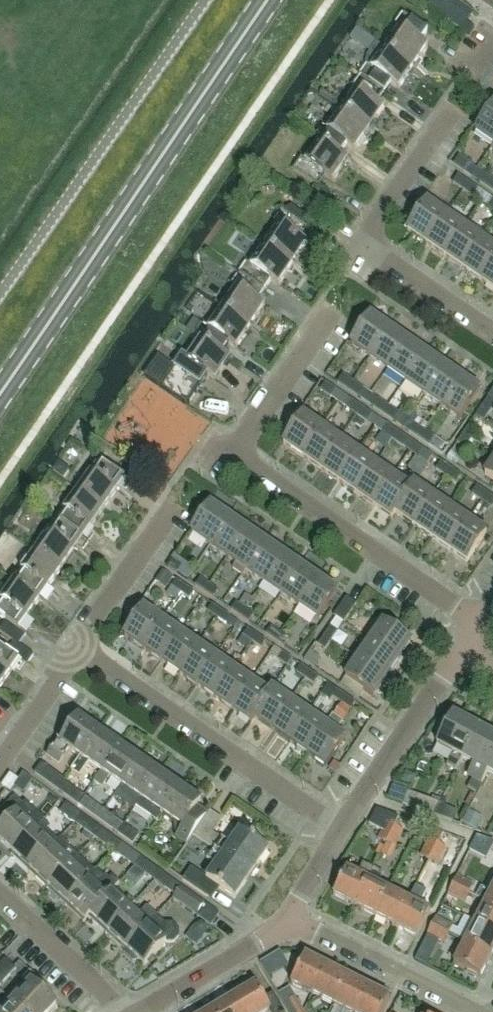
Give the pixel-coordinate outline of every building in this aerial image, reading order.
[(384,48),(411,67),(427,45),(419,39),(426,30),(401,12),(393,23),(398,27),(384,48)] [(411,67),(384,48),(370,67),(365,64),(357,75),(381,93),(389,82),(397,88),(411,67)] [(381,93),(357,75),(349,86),(354,89),(339,110),(367,129),(382,108),(375,102),(381,93)] [(492,143),(492,103),(473,131),(492,144),(492,143)] [(367,129),(339,110),(325,130),(321,127),(313,137),(318,140),(338,155),(338,154),(345,144),(353,150),(367,129)] [(338,155),(318,140),(304,160),(299,157),(291,169),(316,186),(323,175),(331,181),(346,159),(338,154),(338,155)] [(456,156),(451,165),(462,172),(468,164),(456,156)] [(477,183),(487,189),(492,181),(483,174),(477,183)] [(466,182),(455,175),(450,183),(461,190),(466,182)] [(466,182),(461,190),(471,197),(477,189),(466,182)] [(424,243),(444,214),(425,201),(405,230),(424,243)] [(262,246),(290,265),(304,243),(296,237),(303,227),(279,210),(271,222),(276,225),(262,246)] [(462,226),(444,214),(424,243),(442,255),(462,226)] [(462,226),(442,255),(460,267),(480,238),(462,226)] [(460,267),(478,279),(492,257),(492,248),(480,238),(460,267)] [(290,265),(262,246),(248,266),(243,263),(236,274),(260,290),(268,280),(276,285),(290,265)] [(478,279),(492,290),(492,257),(478,279)] [(260,290),(236,274),(229,285),(233,288),(219,308),(248,327),(262,306),(254,300),(260,290)] [(248,327),(219,308),(206,328),(201,325),(193,336),(198,339),(218,353),(219,352),(226,343),(234,348),(248,327)] [(367,356),(387,327),(368,314),(348,343),(367,356)] [(387,327),(367,356),(385,368),(405,339),(387,327)] [(218,353),(198,339),(184,360),(180,357),(168,373),(152,363),(143,376),(184,404),(204,374),(212,380),(227,358),(219,352),(218,353)] [(423,352),(405,339),(385,368),(403,380),(423,352)] [(441,364),(423,352),(403,380),(421,392),(441,364)] [(441,364),(421,392),(439,405),(458,376),(441,364)] [(223,365),(216,375),(237,388),(244,379),(223,365)] [(345,390),(350,381),(340,374),(335,383),(345,390)] [(477,389),(458,376),(439,405),(458,417),(477,389)] [(350,381),(345,390),(354,396),(359,387),(350,381)] [(342,395),(323,382),(318,390),(336,403),(342,395)] [(205,405),(222,418),(231,406),(214,393),(205,405)] [(342,395),(336,403),(339,405),(354,415),(360,407),(342,395)] [(492,405),(492,400),(487,396),(480,407),(488,412),(492,405)] [(376,399),(371,407),(380,414),(386,406),(376,399)] [(386,406),(380,414),(398,426),(407,413),(399,408),(396,413),(386,406)] [(360,407),(354,415),(364,422),(370,414),(360,407)] [(306,412),(303,416),(301,415),(281,443),(300,456),(320,428),(311,421),(314,417),(306,412)] [(407,413),(398,426),(416,438),(422,430),(412,424),(416,418),(408,412),(407,413)] [(378,419),(372,427),(381,433),(376,439),(385,446),(390,440),(396,432),(378,419)] [(321,428),(320,428),(300,456),(318,468),(338,440),(330,434),(333,429),(324,423),(321,428)] [(476,428),(469,423),(462,432),(470,437),(476,428)] [(405,438),(396,432),(390,440),(408,452),(414,444),(405,438)] [(462,432),(455,443),(462,449),(470,437),(462,432)] [(433,438),(427,446),(441,455),(447,447),(446,446),(433,438)] [(338,440),(318,468),(336,480),(355,452),(338,440)] [(420,448),(414,444),(408,452),(425,464),(431,456),(420,448)] [(355,452),(336,480),(354,492),(373,464),(355,452)] [(74,491),(100,509),(122,478),(96,459),(74,491)] [(483,474),(492,481),(492,459),(483,474)] [(449,468),(439,461),(433,469),(444,476),(449,468)] [(391,476),(373,464),(354,492),(371,504),(391,476)] [(449,468),(444,476),(453,483),(459,475),(449,468)] [(391,476),(371,504),(390,517),(393,512),(408,488),(391,476)] [(408,488),(393,512),(411,524),(431,495),(412,482),(408,488)] [(485,493),(475,486),(469,494),(479,501),(485,493)] [(100,509),(74,491),(52,521),(79,540),(100,509)] [(479,501),(490,507),(492,502),(492,498),(485,493),(479,501)] [(449,507),(431,495),(411,524),(428,536),(449,507)] [(208,545),(227,517),(208,504),(189,532),(208,545)] [(449,507),(428,536),(446,548),(466,519),(449,507)] [(227,517),(208,545),(215,550),(225,557),(226,557),(245,529),(227,517)] [(485,532),(466,519),(446,548),(465,561),(485,532)] [(52,521),(31,551),(58,570),(79,540),(52,521)] [(245,529),(226,557),(234,562),(230,568),(240,575),(244,569),(263,542),(245,529)] [(263,542),(244,569),(262,581),(280,554),(263,542)] [(58,570),(31,551),(9,581),(36,600),(58,570)] [(280,554),(262,581),(279,594),(298,566),(280,554)] [(171,559),(166,566),(176,573),(181,566),(171,559)] [(298,566),(279,594),(297,606),(316,578),(298,566)] [(198,578),(192,585),(202,592),(207,585),(198,578)] [(335,591),(316,578),(297,606),(316,619),(335,591)] [(183,586),(174,580),(169,587),(178,593),(183,586)] [(0,595),(0,618),(4,621),(0,626),(0,634),(11,642),(17,646),(24,635),(15,629),(36,600),(9,581),(0,595)] [(216,591),(207,585),(202,592),(211,598),(216,591)] [(192,592),(183,586),(178,593),(188,599),(192,592)] [(354,604),(353,603),(344,597),(331,616),(341,623),(354,604)] [(237,616),(242,609),(233,603),(228,610),(237,616)] [(219,610),(210,604),(205,611),(214,617),(219,610)] [(141,649),(160,621),(141,608),(122,636),(141,649)] [(251,615),(242,609),(237,616),(246,622),(251,615)] [(219,610),(214,617),(223,623),(228,616),(219,610)] [(160,621),(141,649),(159,661),(178,633),(160,621)] [(381,622),(368,641),(395,660),(408,641),(381,622)] [(335,631),(328,626),(322,636),(329,640),(335,631)] [(273,640),(278,633),(269,627),(264,634),(273,640)] [(245,628),(241,635),(250,642),(255,635),(245,628)] [(195,645),(178,633),(159,661),(177,673),(195,645)] [(278,633),(273,640),(282,646),(287,639),(278,633)] [(255,635),(250,642),(258,648),(263,641),(255,635)] [(329,640),(322,636),(316,644),(313,643),(307,652),(316,658),(329,640)] [(395,660),(368,641),(356,659),(383,677),(395,660)] [(16,660),(25,666),(31,656),(11,642),(4,652),(0,649),(0,682),(16,660)] [(195,645),(177,673),(195,685),(213,657),(195,645)] [(280,653),(276,659),(285,666),(290,659),(280,653)] [(231,669),(213,657),(195,685),(213,697),(231,669)] [(383,677),(356,659),(343,677),(370,696),(383,677)] [(308,671),(298,665),(294,672),(303,679),(308,671)] [(249,681),(231,669),(213,697),(230,709),(249,681)] [(317,678),(308,671),(303,679),(312,685),(317,678)] [(249,681),(230,709),(249,722),(252,717),(267,693),(249,681)] [(270,689),(267,693),(252,717),(269,729),(288,701),(270,689)] [(330,697),(332,698),(328,704),(335,709),(339,703),(348,709),(353,702),(335,690),(330,697)] [(288,701),(269,729),(287,741),(306,713),(288,701)] [(306,713),(287,741),(305,753),(324,725),(306,713)] [(330,715),(324,725),(305,753),(324,766),(336,748),(345,754),(352,744),(334,732),(340,722),(330,715)] [(459,758),(475,727),(451,715),(435,745),(450,753),(444,764),(454,770),(460,759),(459,758)] [(79,758),(97,731),(76,717),(63,736),(60,734),(45,756),(56,764),(66,749),(79,758)] [(475,727),(459,758),(460,759),(475,767),(469,778),(471,778),(465,789),(474,793),(485,772),(484,772),(492,755),(492,737),(475,727)] [(97,731),(79,758),(69,772),(77,778),(87,763),(99,772),(117,745),(97,731)] [(117,745),(99,772),(92,782),(100,787),(107,777),(119,785),(138,759),(117,745)] [(484,772),(485,772),(492,776),(492,755),(484,772)] [(158,772),(138,759),(119,785),(140,799),(158,772)] [(39,764),(32,774),(56,791),(63,781),(39,764)] [(158,772),(140,799),(134,807),(155,821),(161,813),(179,786),(158,772)] [(15,780),(6,775),(0,783),(0,787),(7,792),(15,780)] [(67,786),(60,795),(75,806),(82,797),(67,786)] [(199,800),(179,786),(161,813),(181,827),(175,836),(185,843),(191,835),(203,819),(192,812),(199,800)] [(437,803),(405,792),(401,804),(431,814),(437,803)] [(21,804),(12,796),(0,809),(0,824),(1,825),(0,827),(0,844),(10,853),(32,830),(41,820),(42,819),(24,802),(21,804)] [(267,816),(277,802),(268,796),(259,810),(267,816)] [(95,820),(102,811),(87,800),(81,809),(95,820)] [(437,803),(431,814),(451,822),(456,812),(437,803)] [(64,804),(58,813),(72,823),(79,814),(64,804)] [(393,826),(397,818),(375,809),(366,823),(380,831),(376,839),(384,843),(393,826)] [(459,822),(475,830),(481,818),(466,810),(459,822)] [(102,811),(95,820),(110,831),(117,821),(102,811)] [(208,811),(203,819),(191,835),(212,850),(249,875),(266,850),(238,830),(228,844),(212,833),(221,819),(208,811)] [(41,820),(32,830),(10,853),(28,870),(50,846),(56,840),(45,830),(48,827),(41,820)] [(86,820),(79,829),(92,838),(99,829),(86,820)] [(122,825),(115,835),(130,845),(137,836),(122,825)] [(401,830),(393,826),(384,843),(392,848),(401,830)] [(432,828),(426,840),(418,856),(427,861),(435,844),(441,832),(432,828)] [(99,829),(92,838),(113,853),(119,844),(99,829)] [(59,838),(56,840),(50,846),(28,870),(46,887),(75,856),(66,848),(68,846),(59,838)] [(119,844),(113,853),(125,862),(131,853),(119,844)] [(435,844),(427,861),(435,865),(443,848),(435,844)] [(249,875),(212,850),(205,860),(213,865),(204,879),(188,868),(180,880),(205,897),(213,885),(233,899),(249,875)] [(93,873),(75,856),(46,887),(64,904),(86,880),(93,873)] [(139,858),(133,867),(146,877),(153,868),(139,858)] [(361,863),(355,875),(345,870),(337,884),(334,883),(330,891),(333,892),(331,896),(352,907),(371,869),(361,863)] [(371,869),(352,907),(372,917),(386,890),(375,885),(381,874),(371,869)] [(93,873),(86,880),(64,904),(82,921),(87,915),(104,897),(109,891),(117,883),(110,876),(106,881),(95,871),(93,873)] [(159,873),(153,882),(167,891),(172,883),(159,873)] [(471,885),(455,877),(454,876),(450,884),(467,893),(471,885)] [(488,892),(479,887),(474,897),(479,899),(479,900),(492,907),(492,882),(488,892)] [(467,893),(450,884),(445,893),(462,902),(467,893)] [(179,888),(172,898),(195,915),(203,905),(179,888)] [(407,900),(386,890),(372,917),(393,927),(407,900)] [(121,903),(109,891),(104,897),(87,915),(105,932),(128,909),(133,903),(127,897),(121,903)] [(407,900),(393,927),(414,937),(427,911),(407,900)] [(472,922),(492,933),(492,907),(479,900),(474,908),(478,910),(472,922)] [(136,916),(128,909),(105,932),(123,949),(146,926),(155,916),(145,906),(136,916)] [(124,949),(123,953),(132,961),(136,961),(142,966),(163,943),(172,943),(178,937),(178,929),(172,923),(164,923),(155,916),(146,926),(124,949)] [(433,917),(429,926),(446,934),(450,926),(433,917)] [(472,922),(462,942),(488,955),(492,946),(492,933),(472,922)] [(429,926),(424,935),(441,943),(446,934),(429,926)] [(488,955),(462,942),(451,963),(465,970),(463,973),(472,977),(473,975),(477,977),(488,955)] [(309,994),(324,966),(302,956),(288,984),(309,994)] [(0,962),(0,982),(12,969),(2,960),(0,962)] [(345,977),(324,966),(309,994),(331,1005),(345,977)] [(21,1011),(49,1011),(54,1006),(42,995),(47,989),(28,971),(21,979),(26,984),(9,1002),(21,1011)] [(331,1005),(346,1011),(353,1011),(365,987),(345,977),(331,1005)] [(271,993),(261,999),(253,986),(230,999),(238,1011),(266,1011),(267,1011),(268,1011),(283,1011),(271,993)] [(365,987),(353,1011),(379,1011),(387,997),(365,987)] [(285,1000),(281,1002),(287,1011),(298,1011),(300,1011),(301,1009),(294,996),(286,1001),(285,1000)] [(209,1011),(238,1011),(230,999),(209,1011)] [(9,1002),(0,1011),(21,1011),(9,1002)]
